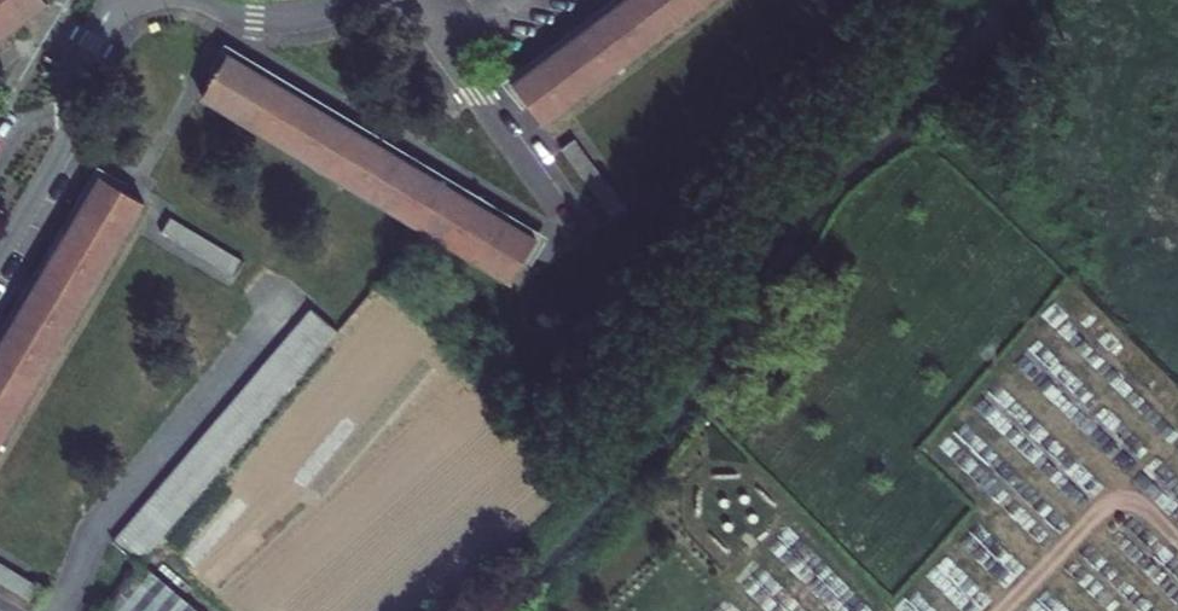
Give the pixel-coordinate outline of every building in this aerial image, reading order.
[(48,3),(46,0),(0,0),(0,40),(48,3)] [(513,84),(528,105),(543,125),(710,0),(625,0),(513,84)] [(537,238),(229,55),(216,76),(202,98),(511,281),(523,261),(537,238)] [(612,218),(626,208),(574,138),(560,149),(612,218)] [(123,190),(101,177),(0,347),(0,441),(142,201),(123,190)] [(243,261),(170,218),(161,232),(235,277),(243,261)] [(113,543),(139,565),(337,331),(310,309),(113,543)] [(38,606),(47,591),(0,562),(0,583),(38,606)] [(144,565),(104,610),(198,610),(144,565)]
